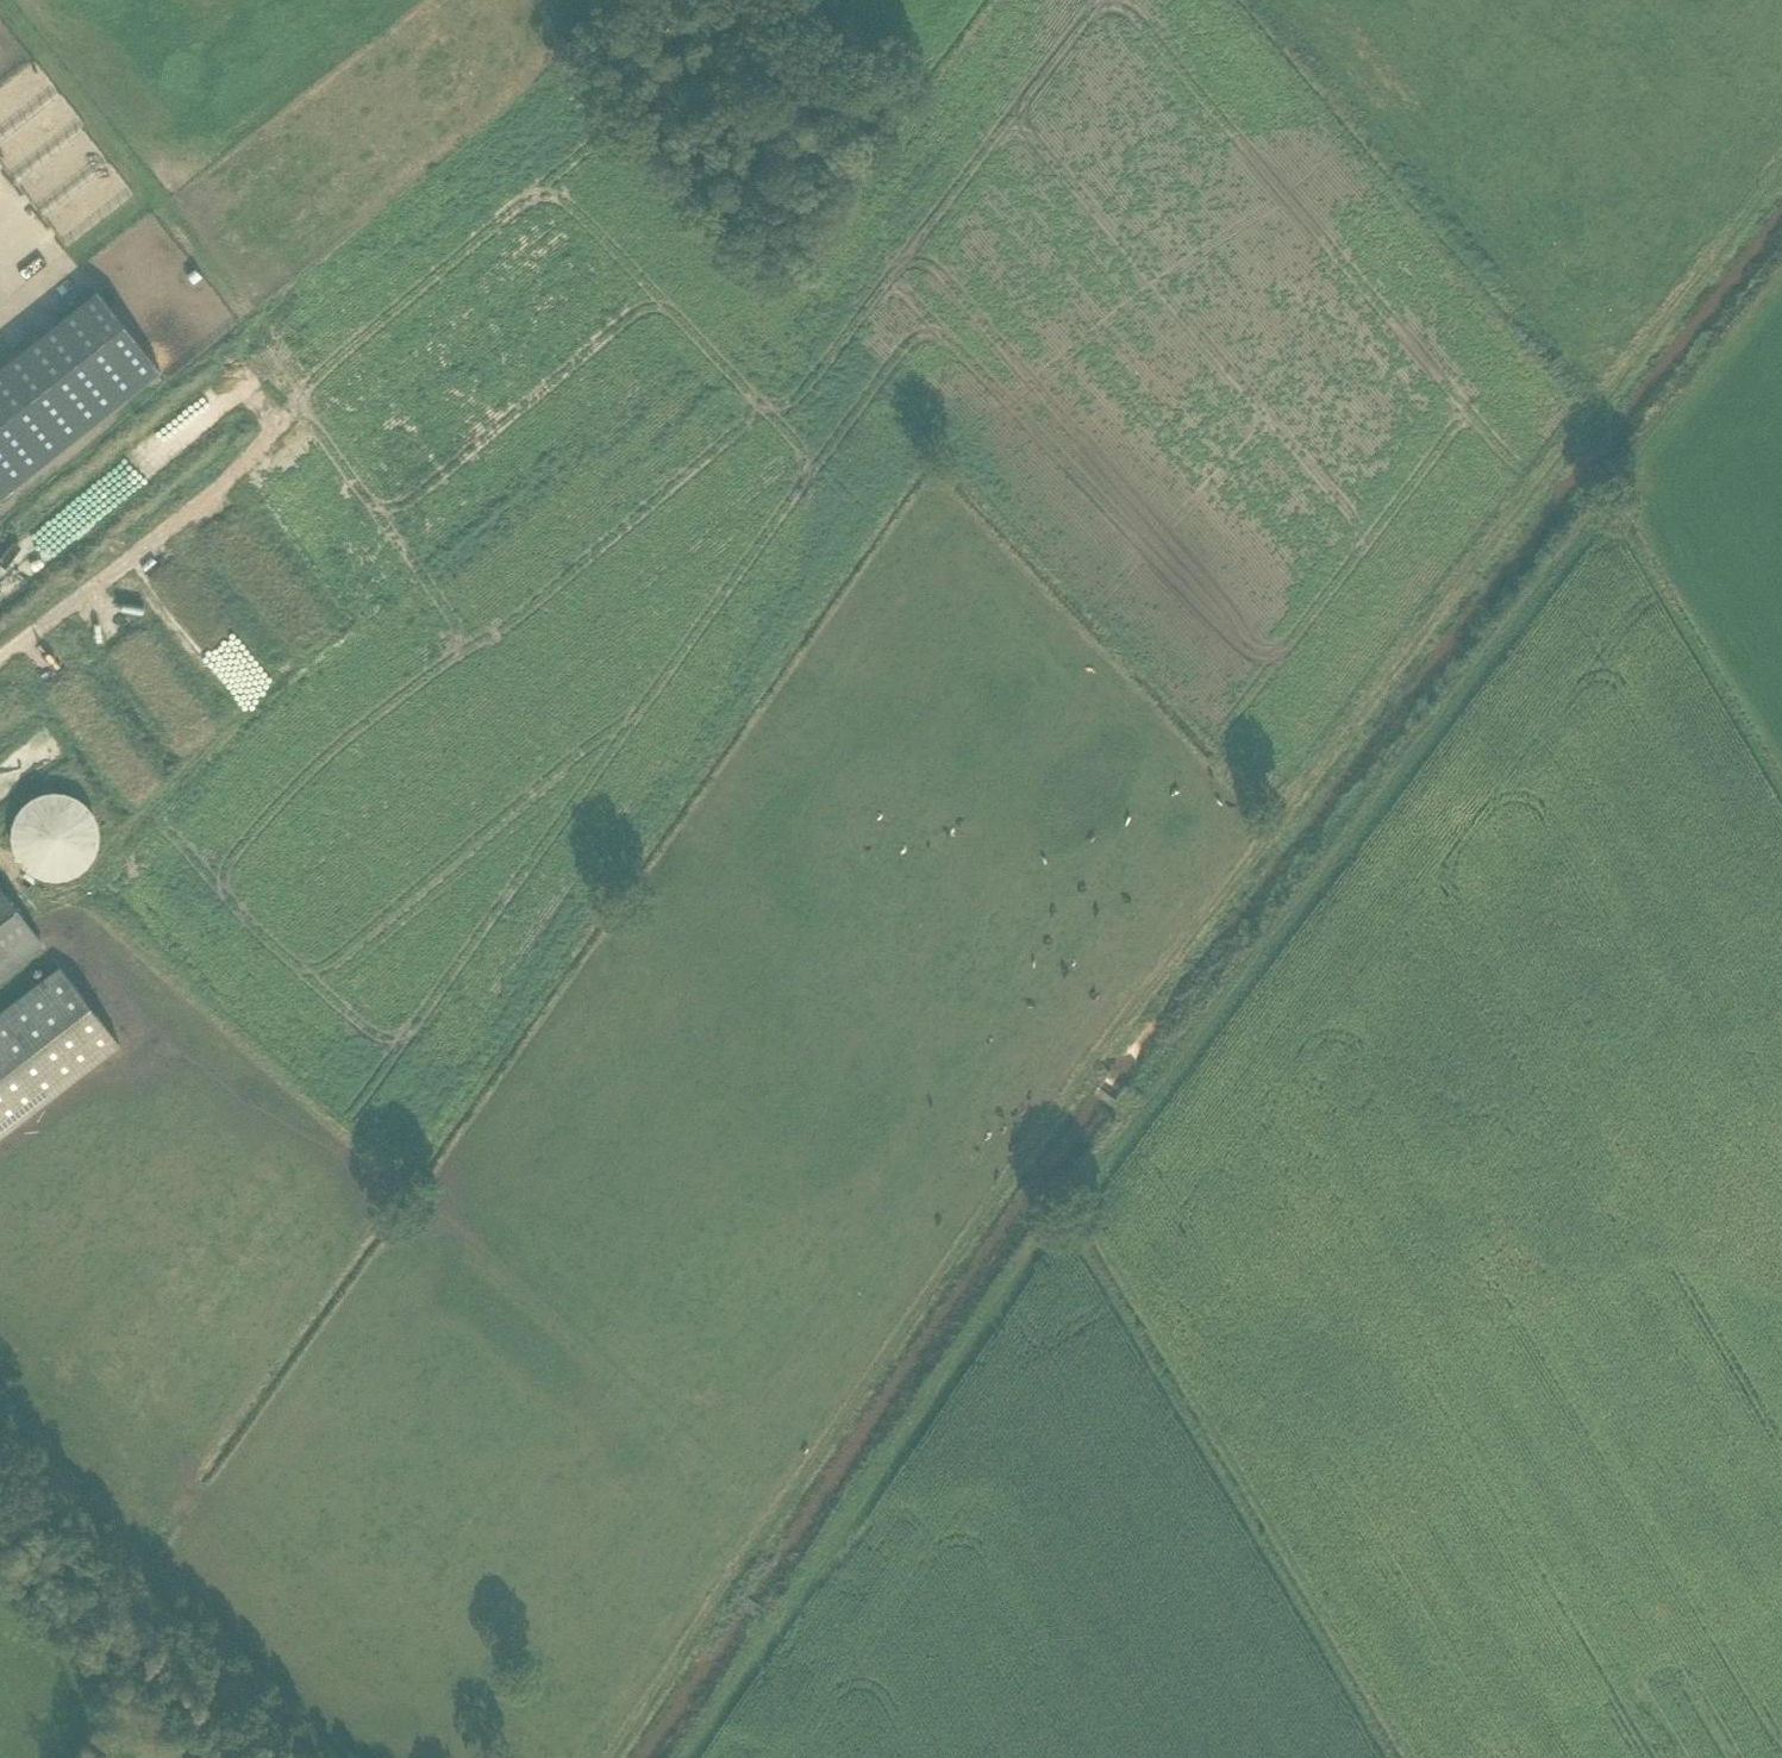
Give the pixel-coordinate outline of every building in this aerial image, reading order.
[(160,371),(96,291),(0,367),(0,498),(160,371)] [(86,876),(86,795),(8,794),(7,851),(24,852),(24,875),(86,876)] [(40,947),(0,896),(0,978),(40,947)] [(117,1044),(58,967),(0,1012),(0,1134),(117,1044)]
